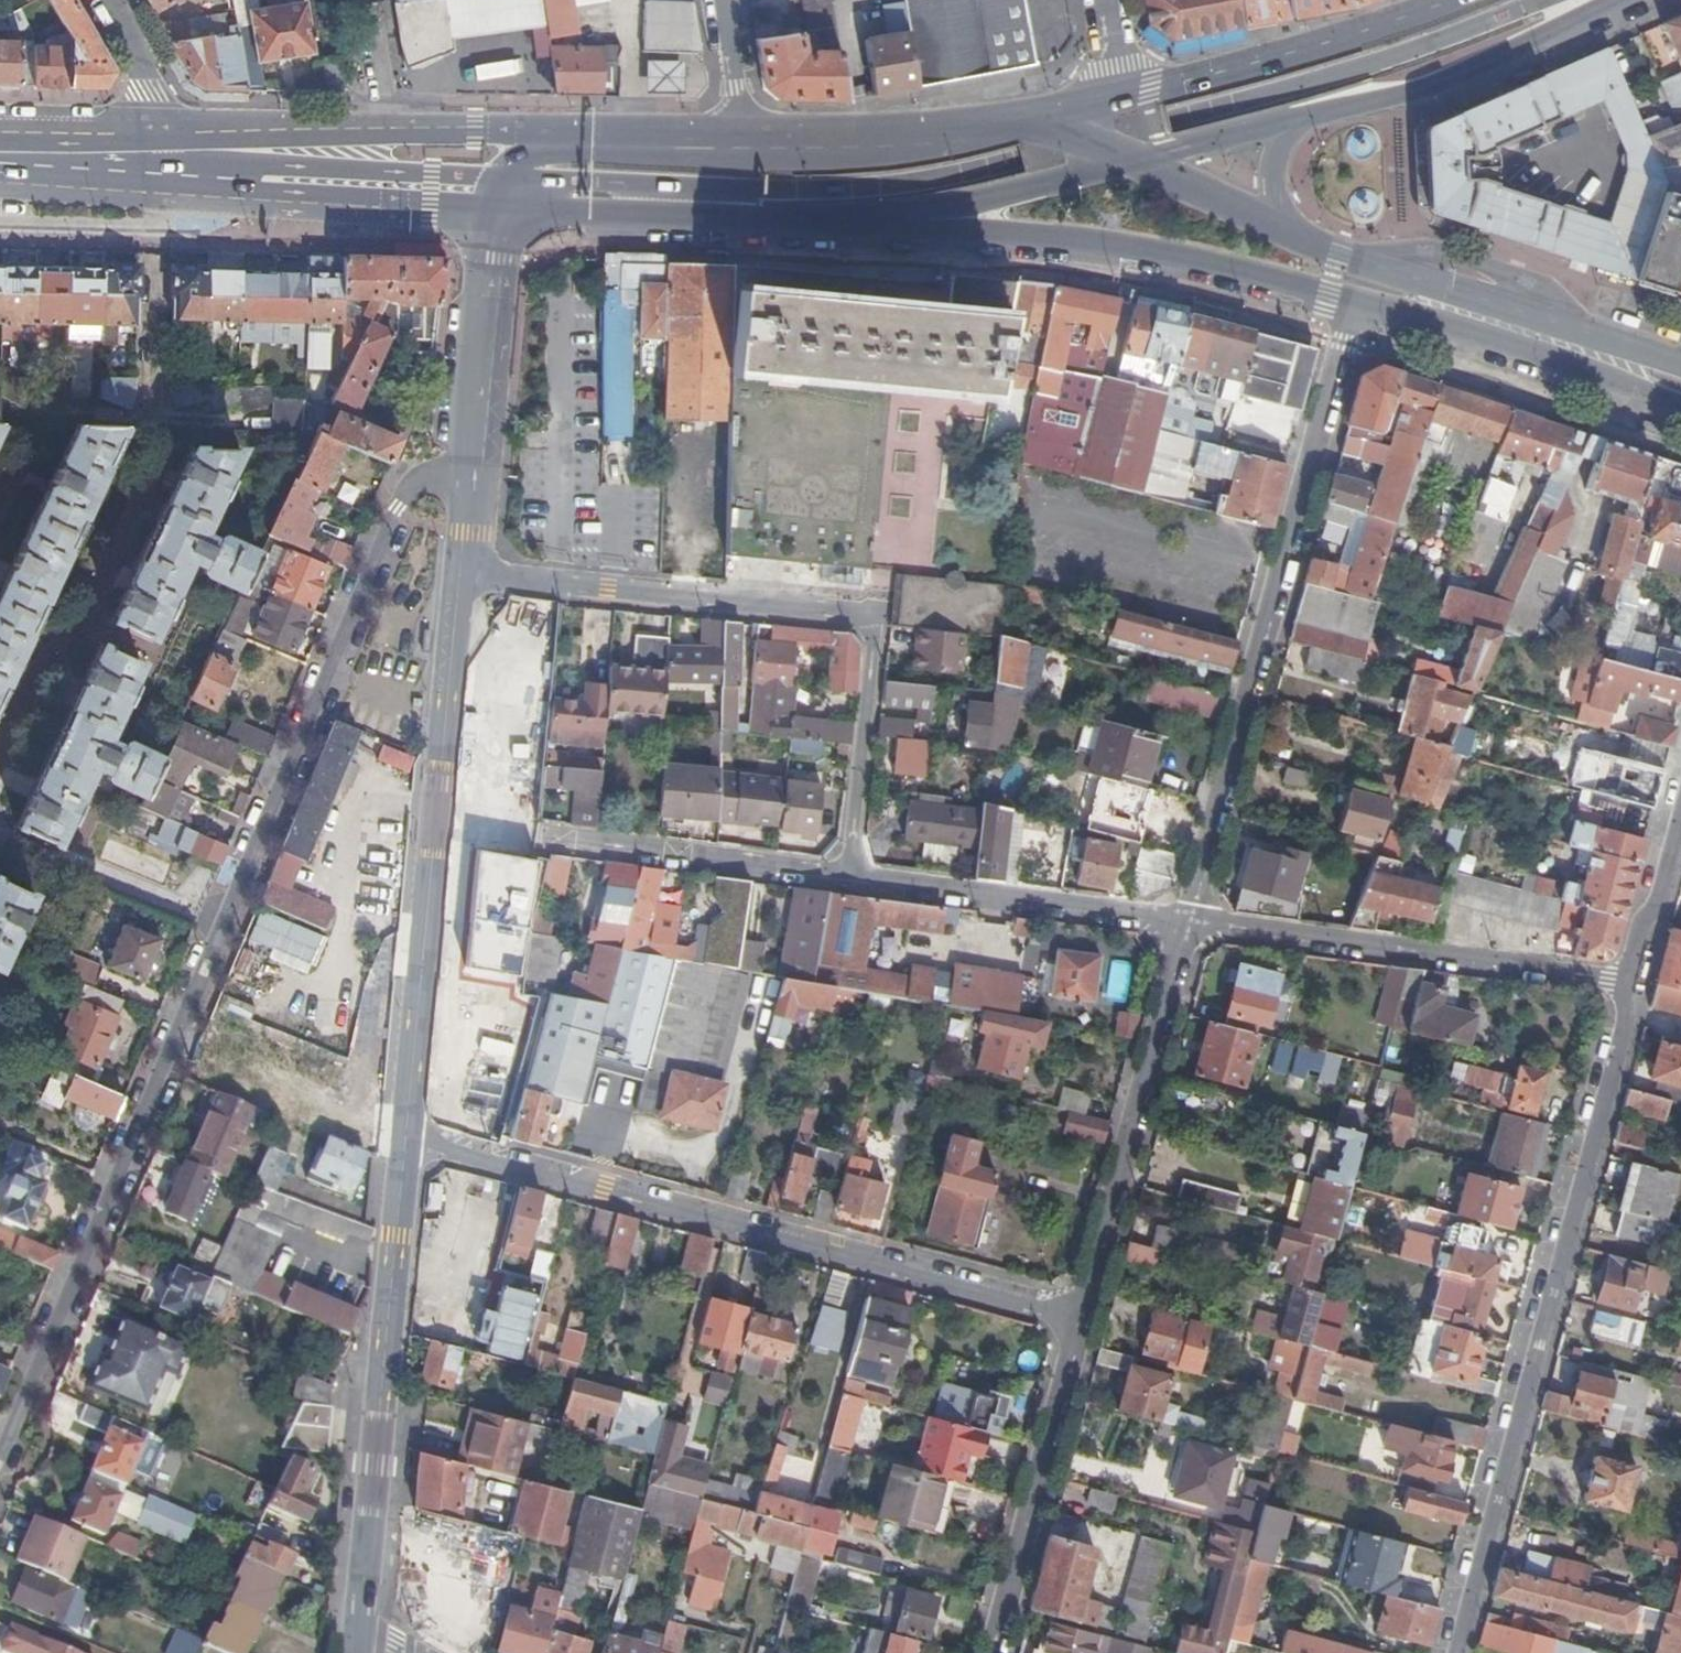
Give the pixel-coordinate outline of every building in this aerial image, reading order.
[(68,0),(45,0),(50,8),(71,44),(71,52),(70,91),(102,92),(112,77),(68,0)] [(156,17),(186,0),(146,0),(156,17)] [(238,22),(245,58),(258,57),(259,65),(261,65),(315,58),(308,6),(289,9),(272,11),(262,13),(260,0),(234,0),(238,22)] [(271,3),(272,11),(289,9),(287,0),(271,3)] [(405,76),(407,76),(407,72),(439,59),(437,49),(451,47),(450,43),(445,0),(393,0),(405,76)] [(450,43),(544,30),(540,0),(445,0),(450,43)] [(547,13),(576,9),(610,4),(610,0),(545,0),(547,13)] [(809,32),(837,29),(832,0),(804,0),(809,32)] [(918,88),(990,75),(978,0),(904,0),(905,3),(908,23),(910,34),(918,88)] [(1025,0),(978,0),(990,75),(1037,66),(1025,0)] [(1150,25),(1172,41),(1246,27),(1241,0),(1146,0),(1150,25)] [(1246,27),(1292,18),(1288,0),(1241,0),(1246,27)] [(1292,18),(1353,7),(1369,0),(1288,0),(1292,18)] [(895,24),(908,23),(905,3),(892,5),(895,24)] [(643,56),(702,58),(694,5),(645,4),(643,56)] [(547,13),(552,40),(580,36),(576,9),(547,13)] [(230,30),(231,30),(229,17),(206,21),(208,33),(230,30)] [(1663,26),(1680,65),(1680,18),(1663,26)] [(318,20),(319,35),(330,33),(327,19),(318,20)] [(245,58),(238,22),(232,24),(233,30),(231,30),(230,30),(232,39),(219,41),(218,38),(209,39),(204,40),(203,33),(192,34),(190,23),(162,27),(193,83),(208,93),(250,93),(245,58)] [(766,89),(776,99),(847,101),(837,29),(809,32),(757,40),(766,89)] [(208,33),(209,39),(218,38),(219,41),(232,39),(230,30),(208,33)] [(866,41),(874,96),(918,88),(910,34),(888,37),(887,32),(879,33),(879,39),(866,41)] [(552,43),(561,98),(621,100),(621,69),(618,65),(624,48),(601,48),(601,52),(560,51),(559,43),(552,43)] [(0,46),(0,90),(28,90),(29,67),(23,67),(24,46),(0,46)] [(48,51),(35,51),(35,90),(70,91),(71,52),(54,52),(54,46),(48,46),(48,51)] [(437,49),(439,59),(452,54),(451,47),(437,49)] [(1463,224),(1480,230),(1482,222),(1492,225),(1490,233),(1636,280),(1666,182),(1660,168),(1647,139),(1643,128),(1608,50),(1457,115),(1425,129),(1423,132),(1426,172),(1428,210),(1431,214),(1463,224)] [(250,93),(265,93),(261,65),(259,65),(258,57),(245,58),(250,93)] [(689,64),(651,62),(650,95),(688,96),(689,64)] [(1675,80),(1662,85),(1671,108),(1680,108),(1680,77),(1675,80)] [(1643,128),(1647,139),(1673,128),(1669,118),(1643,128)] [(1660,168),(1680,165),(1680,125),(1673,128),(1647,139),(1660,168)] [(1680,294),(1680,165),(1660,168),(1666,182),(1636,280),(1680,294)] [(1480,230),(1490,233),(1492,225),(1482,222),(1480,230)] [(242,323),(243,274),(244,258),(210,257),(210,273),(209,322),(228,322),(228,332),(242,332),(242,323)] [(434,359),(444,261),(310,259),(310,275),(308,357),(308,371),(328,370),(330,325),(342,325),(341,353),(350,357),(347,365),(341,363),(331,385),(337,388),(331,402),(356,414),(388,341),(409,342),(404,382),(416,384),(419,370),(429,372),(434,359)] [(667,268),(605,266),(602,354),(604,354),(603,394),(602,439),(603,439),(628,440),(629,369),(621,369),(621,307),(640,307),(639,341),(666,341),(667,268)] [(733,269),(667,268),(666,341),(668,341),(666,421),(730,423),(733,269)] [(35,326),(37,270),(4,269),(3,325),(2,341),(21,342),(22,326),(35,326)] [(102,327),(102,345),(117,345),(117,327),(138,328),(139,270),(112,269),(112,271),(104,271),(102,327)] [(819,277),(733,269),(730,423),(727,548),(727,557),(868,571),(872,523),(875,523),(887,387),(894,308),(897,283),(819,277)] [(69,326),(71,270),(37,270),(35,326),(35,341),(51,341),(51,326),(69,326)] [(102,327),(104,271),(71,270),(69,326),(69,337),(83,337),(83,327),(102,327)] [(201,271),(174,270),(173,321),(209,322),(210,273),(201,273),(201,271)] [(276,275),(243,274),(242,323),(275,323),(276,275)] [(275,323),(274,342),(274,344),(301,344),(300,357),(308,357),(310,275),(276,275),(275,323)] [(1018,285),(951,278),(948,314),(941,392),(940,394),(988,399),(988,396),(994,397),(1002,357),(1018,285)] [(1058,280),(1056,289),(1122,303),(1124,294),(1058,280)] [(1056,289),(1018,285),(1002,357),(1028,362),(1026,370),(1030,371),(1030,374),(1018,372),(1014,391),(1033,395),(1045,338),(1046,337),(1056,289)] [(1122,303),(1056,289),(1046,337),(1045,338),(1033,395),(1019,464),(1077,479),(1103,377),(1122,303)] [(1142,292),(1137,306),(1188,317),(1192,303),(1142,292)] [(1195,303),(1192,318),(1228,328),(1232,313),(1195,303)] [(1117,382),(1103,377),(1077,479),(1143,497),(1159,432),(1188,317),(1137,306),(1117,382)] [(941,392),(948,314),(894,308),(887,387),(941,392)] [(1192,318),(1188,317),(1159,432),(1199,443),(1208,445),(1213,425),(1192,419),(1193,415),(1225,425),(1231,409),(1233,410),(1236,400),(1253,334),(1228,328),(1192,318)] [(242,323),(242,332),(242,341),(274,342),(275,323),(242,323)] [(1301,347),(1253,334),(1236,400),(1300,418),(1314,366),(1301,347)] [(1318,351),(1301,347),(1314,366),(1318,351)] [(341,353),(341,363),(347,365),(350,357),(341,353)] [(13,370),(12,400),(33,400),(34,383),(34,371),(13,370)] [(1392,406),(1402,376),(1381,370),(1361,380),(1347,434),(1363,438),(1364,434),(1377,439),(1383,437),(1393,406),(1392,406)] [(1438,389),(1402,376),(1392,406),(1393,406),(1403,409),(1394,436),(1421,442),(1438,389)] [(131,413),(135,402),(137,402),(137,381),(101,380),(100,401),(131,413)] [(67,384),(34,383),(33,400),(61,412),(67,400),(67,384)] [(172,395),(174,403),(177,412),(206,404),(207,398),(207,389),(172,387),(172,395)] [(273,401),(273,388),(240,389),(240,404),(245,414),(273,404),(273,401)] [(214,414),(240,404),(240,389),(207,389),(207,398),(210,404),(214,414)] [(1514,413),(1438,389),(1421,442),(1394,527),(1415,532),(1432,474),(1483,493),(1514,413)] [(307,404),(307,401),(273,401),(273,404),(272,433),(303,434),(307,404)] [(400,442),(307,404),(303,434),(318,434),(319,433),(343,444),(367,455),(390,465),(400,442)] [(1587,437),(1514,413),(1483,493),(1459,556),(1488,567),(1506,520),(1503,519),(1513,494),(1516,495),(1525,470),(1539,474),(1537,480),(1546,483),(1526,528),(1529,530),(1543,537),(1560,499),(1578,458),(1587,437)] [(125,429),(79,428),(59,470),(57,473),(49,490),(49,494),(21,554),(19,556),(10,573),(10,576),(0,598),(0,699),(125,429)] [(1159,432),(1143,497),(1181,508),(1184,498),(1192,470),(1199,443),(1159,432)] [(321,494),(343,444),(319,433),(318,434),(295,483),(314,491),(321,494)] [(1421,442),(1394,436),(1391,446),(1389,450),(1346,439),(1340,458),(1383,471),(1368,519),(1371,519),(1394,527),(1421,442)] [(1652,459),(1587,437),(1578,458),(1594,464),(1585,491),(1629,506),(1625,520),(1615,517),(1598,572),(1611,576),(1621,579),(1640,509),(1636,508),(1652,459)] [(1208,445),(1199,443),(1192,470),(1225,479),(1221,497),(1230,500),(1241,455),(1222,449),(1208,445)] [(205,575),(241,593),(245,585),(259,556),(222,539),(219,539),(217,542),(203,536),(220,500),(224,502),(233,482),(228,479),(241,452),(195,452),(114,624),(152,642),(164,618),(169,620),(179,600),(175,598),(191,562),(205,568),(204,572),(205,575)] [(1184,498),(1181,508),(1269,531),(1286,467),(1241,455),(1230,500),(1221,497),(1218,507),(1184,498)] [(1640,509),(1621,579),(1612,612),(1628,617),(1644,568),(1650,548),(1658,551),(1653,571),(1680,578),(1680,468),(1654,459),(1640,509)] [(1368,491),(1335,479),(1327,506),(1356,514),(1361,516),(1368,491)] [(268,535),(319,557),(324,547),(302,537),(293,533),(303,514),(314,491),(295,483),(293,482),(268,535)] [(1015,513),(1018,488),(1007,486),(1004,511),(1015,513)] [(1568,502),(1560,499),(1543,537),(1511,609),(1500,634),(1526,641),(1539,645),(1566,562),(1563,561),(1565,556),(1554,552),(1568,524),(1566,520),(1569,512),(1564,510),(1568,502)] [(1327,506),(1323,523),(1350,531),(1356,514),(1327,506)] [(311,518),(303,514),(293,533),(302,537),(311,518)] [(1370,601),(1394,527),(1371,519),(1354,574),(1312,564),(1306,586),(1370,601)] [(1543,537),(1529,530),(1496,605),(1511,609),(1543,537)] [(1644,568),(1653,571),(1658,551),(1650,548),(1644,568)] [(271,596),(311,612),(329,569),(289,552),(271,596)] [(333,554),(329,561),(346,569),(350,560),(333,554)] [(1016,577),(1008,575),(1007,584),(1014,586),(1016,577)] [(967,636),(1001,640),(1007,589),(964,584),(963,580),(962,579),(959,577),(955,576),(950,579),(948,583),(897,579),(892,629),(919,632),(967,636)] [(1621,579),(1611,576),(1602,608),(1612,612),(1621,579)] [(1474,586),(1451,577),(1446,590),(1470,597),(1474,586)] [(245,585),(241,593),(261,601),(269,601),(254,637),(294,653),(311,612),(271,596),(245,585)] [(1040,607),(1043,593),(1021,587),(1017,586),(1013,600),(1040,607)] [(1377,603),(1370,601),(1306,586),(1296,625),(1367,644),(1377,603)] [(1470,597),(1446,590),(1436,618),(1474,628),(1500,634),(1511,609),(1496,605),(1470,597)] [(223,632),(239,639),(254,604),(239,598),(223,632)] [(1233,669),(1239,645),(1120,614),(1113,640),(1233,669)] [(725,624),(707,622),(706,651),(670,650),(667,683),(723,690),(725,624)] [(742,626),(725,624),(723,690),(723,720),(722,733),(776,739),(791,740),(818,743),(820,725),(789,722),(799,631),(754,626),(753,643),(759,643),(754,684),(757,684),(750,732),(739,726),(738,690),(741,690),(742,626)] [(1296,625),(1290,646),(1312,651),(1366,665),(1369,665),(1371,659),(1364,657),(1367,644),(1296,625)] [(1474,692),(1486,665),(1500,634),(1474,628),(1459,674),(1455,687),(1474,692)] [(431,630),(424,630),(422,650),(429,650),(431,630)] [(223,632),(191,700),(216,711),(236,668),(235,667),(245,641),(239,639),(223,632)] [(962,676),(967,636),(919,632),(915,672),(962,676)] [(852,635),(835,634),(829,684),(822,684),(821,693),(857,696),(862,648),(852,635)] [(1510,675),(1526,641),(1500,634),(1486,665),(1510,675)] [(1041,665),(1045,651),(1001,640),(995,695),(1016,701),(1018,701),(1024,661),(1041,665)] [(612,674),(610,694),(609,712),(664,717),(667,683),(670,650),(670,646),(638,644),(634,676),(612,674)] [(1599,661),(1612,665),(1616,652),(1602,648),(1599,661)] [(107,782),(144,799),(152,782),(162,762),(125,745),(123,746),(121,750),(106,744),(123,707),(127,709),(137,688),(132,686),(141,666),(102,649),(19,830),(56,848),(67,825),(72,827),(81,806),(78,804),(94,770),(109,777),(107,782)] [(1658,650),(1652,676),(1680,683),(1680,657),(1658,650)] [(1366,665),(1312,651),(1306,671),(1361,685),(1366,665)] [(1585,657),(1582,663),(1572,701),(1614,713),(1619,700),(1626,702),(1628,693),(1647,699),(1649,696),(1680,705),(1680,702),(1680,683),(1652,676),(1612,665),(1599,661),(1585,657)] [(1443,670),(1440,683),(1445,685),(1455,687),(1459,674),(1443,670)] [(1460,725),(1471,701),(1442,694),(1445,685),(1440,683),(1413,676),(1398,735),(1415,739),(1438,745),(1444,721),(1460,725)] [(1220,714),(1224,699),(1153,680),(1147,702),(1218,721),(1220,714)] [(886,683),(883,704),(934,710),(936,689),(886,683)] [(586,710),(553,706),(549,748),(605,754),(609,712),(610,694),(588,692),(586,710)] [(989,752),(995,695),(973,693),(966,748),(989,752)] [(1011,738),(1016,701),(995,695),(989,752),(1012,758),(1015,739),(1011,738)] [(1669,749),(1673,730),(1662,726),(1663,722),(1636,715),(1630,737),(1669,749)] [(722,733),(723,720),(711,718),(709,733),(711,733),(722,734),(722,733)] [(1093,760),(1103,724),(1087,720),(1077,756),(1080,756),(1093,760)] [(882,721),(879,739),(899,740),(914,742),(916,725),(882,721)] [(233,722),(226,741),(238,746),(267,758),(275,740),(233,722)] [(345,763),(358,732),(336,723),(282,852),(304,861),(336,784),(350,790),(360,769),(345,763)] [(1141,791),(1156,738),(1103,724),(1093,760),(1080,756),(1075,773),(1088,777),(1141,791)] [(226,741),(186,725),(160,781),(180,789),(193,759),(226,773),(238,746),(226,741)] [(823,726),(820,725),(818,743),(822,744),(851,746),(853,729),(823,726)] [(1460,758),(1468,761),(1474,735),(1458,729),(1450,748),(1447,755),(1460,758)] [(722,749),(722,734),(711,733),(711,748),(715,748),(722,749)] [(1652,810),(1669,749),(1630,737),(1620,735),(1614,759),(1602,756),(1591,794),(1627,803),(1652,810)] [(1438,745),(1415,739),(1398,797),(1424,803),(1447,755),(1450,748),(1438,745)] [(822,744),(818,743),(791,740),(790,753),(821,757),(822,744)] [(914,742),(899,740),(895,775),(927,779),(930,744),(914,742)] [(720,816),(721,782),(722,749),(715,748),(714,772),(665,768),(661,816),(681,818),(682,813),(720,816)] [(1437,813),(1460,758),(1447,755),(1424,803),(1422,809),(1437,813)] [(1318,776),(1288,769),(1284,785),(1314,792),(1318,776)] [(577,790),(574,828),(599,831),(604,778),(547,773),(546,786),(577,790)] [(139,810),(179,826),(191,798),(152,782),(144,799),(139,810)] [(720,821),(768,827),(772,789),(721,782),(720,816),(720,821)] [(781,829),(781,832),(818,837),(823,788),(787,784),(786,791),(781,829)] [(768,827),(781,829),(786,791),(772,789),(768,827)] [(1394,796),(1379,792),(1378,799),(1351,792),(1340,833),(1380,844),(1394,796)] [(1637,866),(1644,842),(1600,831),(1604,821),(1616,824),(1617,822),(1621,823),(1627,803),(1591,794),(1587,810),(1578,808),(1567,847),(1591,853),(1637,866)] [(913,797),(912,804),(952,809),(952,802),(913,797)] [(956,847),(977,851),(981,813),(952,809),(912,804),(909,804),(905,841),(924,844),(922,861),(942,864),(944,846),(956,847)] [(1000,884),(1009,814),(983,806),(981,813),(977,851),(974,881),(1000,884)] [(242,820),(220,810),(216,820),(238,829),(242,820)] [(1023,817),(1009,814),(1000,884),(1016,886),(1024,817),(1023,817)] [(1048,840),(1052,824),(1032,819),(1028,834),(1048,840)] [(1074,830),(1052,824),(1048,840),(1047,849),(1038,889),(1060,892),(1069,854),(1072,840),(1074,830)] [(179,850),(180,851),(222,867),(229,848),(186,829),(179,850)] [(1379,859),(1398,864),(1408,841),(1399,837),(1388,839),(1379,859)] [(1060,892),(1076,894),(1079,886),(1087,843),(1072,840),(1069,854),(1060,892)] [(1087,843),(1079,886),(1110,892),(1119,850),(1087,843)] [(1173,891),(1181,859),(1131,845),(1129,852),(1131,858),(1139,861),(1128,901),(1152,904),(1173,891)] [(954,860),(956,847),(944,846),(942,864),(949,865),(954,860)] [(544,863),(473,850),(462,969),(526,981),(532,937),(544,863)] [(1235,915),(1296,923),(1301,904),(1295,902),(1276,897),(1278,888),(1298,893),(1307,857),(1288,851),(1286,861),(1252,852),(1235,915)] [(291,892),(304,861),(282,852),(276,867),(269,883),(291,892)] [(1623,918),(1637,866),(1591,853),(1586,870),(1581,869),(1579,875),(1584,876),(1581,890),(1526,875),(1522,892),(1566,902),(1623,918)] [(1349,930),(1367,932),(1376,912),(1397,865),(1398,864),(1379,859),(1378,859),(1349,930)] [(1397,865),(1376,912),(1431,924),(1439,891),(1397,882),(1401,866),(1397,865)] [(599,949),(620,952),(642,871),(617,867),(599,949)] [(642,871),(620,952),(672,961),(680,925),(682,910),(657,906),(665,873),(642,871)] [(1502,919),(1511,888),(1453,873),(1445,904),(1502,919)] [(680,925),(672,961),(677,962),(723,970),(739,973),(744,944),(753,884),(717,880),(710,930),(680,925)] [(0,882),(0,969),(19,930),(22,932),(28,918),(25,916),(33,897),(0,882)] [(335,909),(291,892),(269,883),(260,905),(326,932),(335,909)] [(58,934),(75,942),(98,892),(83,886),(72,911),(69,910),(58,934)] [(1276,897),(1295,902),(1298,893),(1278,888),(1276,897)] [(1560,927),(1566,902),(1522,892),(1511,888),(1502,919),(1558,934),(1560,927)] [(831,895),(799,891),(782,981),(784,981),(815,986),(831,895)] [(944,910),(831,895),(815,986),(838,989),(860,993),(942,1007),(946,986),(935,984),(937,972),(914,969),(911,981),(863,973),(871,924),(942,934),(944,910)] [(1614,955),(1623,918),(1566,902),(1560,927),(1575,931),(1574,937),(1579,938),(1574,959),(1600,963),(1614,955)] [(308,973),(321,936),(255,911),(242,948),(308,973)] [(1034,922),(1017,920),(1014,938),(1031,940),(1034,922)] [(161,941),(124,928),(108,968),(144,982),(161,941)] [(1672,931),(1658,985),(1680,991),(1680,934),(1672,931)] [(532,937),(526,981),(554,986),(562,942),(536,937),(532,937)] [(765,947),(744,944),(739,973),(760,976),(765,947)] [(578,978),(572,1001),(606,1006),(620,952),(599,949),(597,949),(589,980),(578,978)] [(531,1071),(512,1142),(537,1149),(547,1116),(559,1119),(564,1100),(587,1108),(598,1068),(593,1066),(596,1056),(625,1064),(623,1070),(622,1074),(644,1081),(677,962),(672,961),(620,952),(606,1006),(572,1001),(552,997),(531,1071)] [(1101,959),(1059,952),(1052,999),(1094,1005),(1101,959)] [(103,970),(69,957),(60,976),(84,985),(95,989),(103,970)] [(1110,960),(1105,999),(1124,1002),(1130,963),(1110,960)] [(644,1081),(637,1109),(713,1129),(724,1089),(721,1088),(694,1081),(723,970),(677,962),(644,1081)] [(953,990),(951,1009),(985,1016),(1017,1021),(1019,1002),(1022,1002),(1022,999),(1020,998),(1023,982),(1025,982),(1026,979),(1022,979),(1021,981),(1002,978),(1003,975),(999,975),(998,977),(981,974),(982,972),(978,971),(977,974),(959,971),(960,968),(956,968),(955,971),(957,971),(954,987),(953,987),(952,990),(953,990)] [(1240,968),(1224,1028),(1253,1036),(1255,1025),(1262,1027),(1267,1028),(1274,1003),(1279,1005),(1283,993),(1277,992),(1281,979),(1240,968)] [(1407,971),(1391,969),(1376,1025),(1392,1029),(1397,1010),(1399,1000),(1407,971)] [(751,980),(723,970),(694,1081),(721,1088),(751,980)] [(1397,1010),(1392,1029),(1404,1032),(1465,1048),(1472,1021),(1438,1011),(1448,976),(1407,971),(1399,1000),(1416,1005),(1414,1015),(1397,1010)] [(815,986),(784,981),(766,1045),(782,1049),(793,1007),(807,1010),(808,1004),(833,1009),(834,1004),(838,989),(815,986)] [(90,1085),(126,1001),(95,989),(84,985),(69,1023),(74,1025),(55,1069),(59,1071),(90,1085)] [(1658,985),(1651,1009),(1680,1017),(1680,991),(1658,985)] [(860,993),(838,989),(834,1004),(856,1008),(860,993)] [(1017,1021),(985,1016),(980,1034),(988,1036),(979,1072),(1020,1083),(1029,1048),(1041,1051),(1047,1026),(1017,1021)] [(1133,1041),(1138,1020),(1119,1017),(1114,1038),(1133,1041)] [(1224,1028),(1211,1024),(1196,1079),(1241,1091),(1256,1036),(1253,1036),(1224,1028)] [(1256,1036),(1260,1038),(1262,1027),(1255,1025),(1253,1036),(1256,1036)] [(1404,1032),(1392,1029),(1377,1082),(1399,1088),(1403,1073),(1393,1070),(1404,1032)] [(1661,1043),(1651,1080),(1659,1082),(1654,1098),(1656,1098),(1671,1103),(1680,1105),(1680,1049),(1661,1043)] [(593,1066),(598,1068),(600,1064),(623,1070),(625,1064),(596,1056),(593,1066)] [(292,1062),(277,1101),(352,1131),(367,1092),(292,1062)] [(1545,1075),(1518,1069),(1515,1080),(1491,1074),(1485,1096),(1509,1102),(1507,1110),(1533,1118),(1545,1075)] [(90,1085),(59,1071),(55,1081),(64,1085),(60,1096),(65,1099),(64,1100),(115,1122),(124,1099),(90,1085)] [(946,1082),(929,1078),(927,1087),(943,1092),(946,1082)] [(1399,1088),(1377,1082),(1371,1108),(1385,1111),(1383,1122),(1388,1124),(1383,1144),(1403,1149),(1418,1093),(1399,1088)] [(1172,1085),(1166,1110),(1224,1126),(1230,1100),(1172,1085)] [(432,1088),(428,1108),(453,1112),(457,1093),(432,1088)] [(1654,1098),(1629,1091),(1624,1112),(1651,1119),(1656,1098),(1654,1098)] [(1071,1115),(1084,1119),(1090,1100),(1063,1093),(1057,1112),(1071,1115)] [(223,1180),(253,1110),(219,1096),(189,1167),(208,1174),(223,1180)] [(1656,1098),(1651,1119),(1666,1122),(1671,1103),(1656,1098)] [(786,1182),(781,1201),(802,1207),(809,1177),(837,1184),(844,1157),(808,1147),(818,1112),(805,1109),(786,1182)] [(1337,1128),(1363,1136),(1368,1120),(1342,1112),(1337,1128)] [(1105,1146),(1110,1126),(1084,1119),(1071,1115),(1065,1134),(1105,1146)] [(1531,1180),(1545,1127),(1502,1115),(1488,1169),(1531,1180)] [(281,1155),(294,1128),(282,1123),(252,1187),(276,1195),(289,1158),(281,1155)] [(962,1132),(964,1133),(966,1126),(957,1123),(952,1139),(959,1141),(962,1132)] [(1337,1128),(1327,1126),(1321,1124),(1307,1178),(1349,1189),(1361,1144),(1363,1136),(1337,1128)] [(1648,1133),(1620,1125),(1615,1145),(1642,1152),(1648,1133)] [(975,1136),(964,1133),(962,1132),(959,1141),(952,1139),(940,1187),(942,1188),(928,1238),(976,1250),(997,1176),(974,1170),(980,1147),(973,1145),(975,1136)] [(365,1157),(330,1143),(315,1178),(350,1193),(365,1157)] [(1,1223),(28,1234),(47,1188),(38,1184),(45,1168),(28,1160),(32,1151),(14,1144),(4,1167),(8,1174),(20,1179),(18,1184),(12,1182),(4,1201),(9,1204),(1,1223)] [(28,1160),(45,1168),(49,1159),(32,1151),(28,1160)] [(869,1164),(849,1159),(838,1199),(836,1210),(876,1221),(885,1189),(864,1183),(869,1164)] [(187,1225),(208,1174),(189,1167),(187,1165),(166,1217),(187,1225)] [(1635,1166),(1622,1213),(1665,1225),(1678,1178),(1635,1166)] [(1344,1205),(1349,1189),(1307,1178),(1298,1175),(1284,1229),(1335,1242),(1340,1224),(1344,1205)] [(1459,1218),(1510,1232),(1521,1189),(1471,1176),(1459,1218)] [(768,1210),(778,1213),(781,1201),(786,1182),(777,1179),(768,1210)] [(1184,1181),(1178,1201),(1246,1219),(1248,1210),(1239,1208),(1242,1197),(1184,1181)] [(375,1231),(276,1195),(252,1187),(250,1191),(236,1221),(255,1230),(263,1212),(347,1243),(349,1235),(374,1244),(375,1231)] [(508,1239),(499,1273),(505,1274),(510,1256),(526,1261),(543,1196),(522,1190),(510,1234),(508,1239)] [(466,1193),(455,1248),(489,1256),(501,1201),(466,1193)] [(836,1210),(838,1199),(821,1193),(812,1222),(831,1227),(836,1210)] [(1344,1205),(1340,1224),(1348,1226),(1353,1208),(1344,1205)] [(1363,1210),(1353,1208),(1348,1226),(1358,1229),(1363,1210)] [(1446,1224),(1449,1215),(1427,1210),(1425,1218),(1446,1224)] [(617,1215),(600,1211),(593,1235),(611,1240),(617,1215)] [(1622,1213),(1621,1213),(1614,1239),(1658,1252),(1665,1225),(1622,1213)] [(617,1215),(611,1240),(604,1267),(624,1271),(638,1221),(617,1215)] [(263,1274),(278,1239),(255,1230),(236,1221),(215,1268),(210,1280),(211,1280),(233,1290),(348,1339),(359,1316),(263,1274)] [(1492,1284),(1505,1287),(1511,1266),(1502,1264),(1501,1266),(1498,1265),(1499,1261),(1480,1256),(1482,1249),(1474,1246),(1478,1233),(1478,1231),(1458,1224),(1457,1226),(1454,1224),(1451,1227),(1446,1240),(1447,1245),(1441,1243),(1439,1249),(1416,1243),(1412,1255),(1402,1252),(1400,1260),(1452,1273),(1492,1284)] [(1668,1254),(1674,1228),(1665,1225),(1658,1252),(1668,1254)] [(1294,1289),(1321,1296),(1335,1242),(1284,1229),(1278,1252),(1292,1256),(1289,1266),(1284,1286),(1294,1289)] [(1151,1251),(1158,1253),(1242,1275),(1248,1254),(1157,1230),(1151,1251)] [(1474,1246),(1482,1249),(1486,1234),(1478,1233),(1474,1246)] [(52,1272),(58,1258),(0,1234),(0,1251),(52,1272)] [(682,1272),(703,1277),(714,1242),(692,1236),(682,1272)] [(1130,1246),(1126,1262),(1155,1270),(1158,1253),(1151,1251),(1130,1246)] [(766,1256),(752,1252),(742,1284),(758,1288),(766,1256)] [(1274,1263),(1289,1266),(1292,1256),(1278,1252),(1274,1263)] [(766,1256),(758,1288),(757,1289),(777,1294),(786,1261),(766,1256)] [(158,1311),(176,1271),(178,1267),(159,1259),(138,1309),(156,1317),(158,1311)] [(536,1264),(531,1281),(547,1285),(552,1268),(536,1264)] [(210,1280),(215,1268),(209,1265),(203,1277),(210,1280)] [(1666,1273),(1647,1268),(1645,1275),(1608,1265),(1596,1306),(1634,1315),(1644,1280),(1662,1285),(1666,1273)] [(178,1267),(176,1271),(197,1280),(199,1276),(178,1267)] [(209,1285),(197,1280),(176,1271),(158,1311),(192,1325),(198,1311),(219,1320),(233,1290),(211,1280),(209,1285)] [(1476,1337),(1492,1284),(1452,1273),(1450,1282),(1462,1286),(1453,1316),(1441,1313),(1434,1311),(1431,1324),(1476,1337)] [(849,1277),(833,1274),(809,1348),(837,1355),(847,1315),(840,1313),(849,1277)] [(1462,1286),(1450,1282),(1441,1313),(1453,1316),(1462,1286)] [(1307,1349),(1321,1296),(1294,1289),(1285,1322),(1259,1316),(1254,1335),(1277,1341),(1307,1349)] [(1332,1356),(1347,1303),(1321,1296),(1307,1349),(1332,1356)] [(876,1299),(870,1297),(849,1376),(890,1387),(896,1365),(897,1365),(906,1335),(904,1334),(910,1313),(875,1305),(876,1299)] [(719,1372),(735,1376),(736,1370),(741,1353),(750,1316),(752,1312),(709,1301),(697,1346),(723,1352),(719,1372)] [(211,1339),(219,1320),(198,1311),(192,1325),(190,1331),(211,1339)] [(1644,1324),(1596,1311),(1591,1334),(1639,1346),(1644,1324)] [(548,1315),(539,1313),(534,1331),(543,1333),(548,1315)] [(1190,1323),(1156,1313),(1144,1355),(1179,1365),(1182,1350),(1192,1353),(1196,1339),(1187,1336),(1190,1323)] [(558,1361),(528,1353),(524,1368),(574,1382),(590,1320),(572,1315),(558,1361)] [(741,1353),(778,1362),(788,1365),(798,1329),(750,1316),(741,1353)] [(1496,1399),(1499,1385),(1475,1379),(1483,1348),(1485,1348),(1487,1339),(1476,1337),(1431,1324),(1414,1320),(1409,1336),(1415,1337),(1404,1375),(1496,1399)] [(188,1348),(123,1321),(105,1363),(100,1362),(88,1389),(146,1414),(164,1372),(176,1377),(188,1348)] [(1250,1334),(1228,1328),(1223,1348),(1245,1354),(1250,1334)] [(1293,1402),(1307,1349),(1277,1341),(1269,1370),(1280,1373),(1273,1397),(1293,1402)] [(463,1352),(433,1343),(423,1382),(452,1391),(453,1384),(458,1369),(463,1352)] [(1369,1378),(1372,1366),(1332,1356),(1307,1349),(1293,1402),(1308,1406),(1353,1417),(1356,1406),(1314,1394),(1317,1387),(1324,1389),(1327,1377),(1320,1376),(1322,1366),(1369,1378)] [(1128,1376),(1119,1414),(1161,1425),(1172,1428),(1207,1437),(1210,1424),(1176,1415),(1178,1410),(1163,1406),(1168,1386),(1175,1387),(1177,1381),(1131,1369),(1134,1360),(1101,1352),(1097,1368),(1128,1376)] [(741,1353),(736,1370),(773,1379),(778,1362),(741,1353)] [(492,1359),(473,1354),(469,1366),(482,1370),(484,1365),(490,1366),(492,1359)] [(10,1375),(13,1367),(0,1362),(0,1371),(10,1375)] [(1574,1401),(1548,1394),(1543,1413),(1665,1444),(1670,1426),(1641,1419),(1651,1382),(1584,1365),(1574,1401)] [(458,1369),(453,1384),(459,1386),(464,1371),(458,1369)] [(700,1394),(720,1402),(729,1377),(709,1369),(700,1394)] [(0,1398),(10,1375),(0,1371),(0,1398)] [(329,1410),(330,1387),(325,1387),(301,1377),(295,1400),(329,1410)] [(1669,1387),(1680,1390),(1680,1377),(1680,1379),(1672,1377),(1669,1387)] [(564,1418),(559,1434),(581,1440),(588,1411),(613,1418),(605,1446),(656,1459),(665,1423),(669,1407),(574,1382),(564,1418)] [(847,1382),(844,1397),(865,1403),(890,1409),(893,1401),(863,1393),(864,1387),(847,1382)] [(1253,1449),(1278,1456),(1293,1402),(1273,1397),(1267,1395),(1253,1449)] [(844,1397),(830,1450),(851,1455),(865,1403),(844,1397)] [(1294,1460),(1308,1406),(1293,1402),(1278,1456),(1294,1460)] [(127,1486),(148,1435),(86,1407),(79,1424),(106,1436),(92,1471),(127,1486)] [(281,1451),(282,1452),(297,1454),(324,1457),(327,1458),(331,1410),(301,1407),(281,1451)] [(535,1411),(532,1427),(559,1434),(564,1418),(535,1411)] [(461,1466),(465,1467),(514,1481),(529,1427),(481,1414),(472,1448),(467,1447),(461,1466)] [(940,1480),(960,1485),(966,1457),(976,1460),(982,1434),(929,1420),(915,1473),(940,1480)] [(1481,1452),(1486,1433),(1438,1420),(1433,1439),(1454,1444),(1481,1452)] [(686,1429),(665,1423),(656,1459),(648,1488),(660,1491),(702,1501),(706,1485),(710,1471),(678,1462),(686,1429)] [(1172,1428),(1161,1425),(1157,1438),(1169,1440),(1172,1428)] [(1405,1458),(1412,1433),(1394,1429),(1388,1453),(1405,1458)] [(1454,1444),(1433,1439),(1412,1433),(1405,1458),(1397,1486),(1407,1489),(1432,1495),(1436,1480),(1444,1483),(1454,1444)] [(780,1436),(764,1486),(775,1490),(788,1450),(785,1449),(789,1438),(780,1436)] [(1232,1458),(1189,1447),(1175,1498),(1218,1510),(1232,1458)] [(830,1450),(815,1503),(836,1510),(851,1455),(830,1450)] [(421,1455),(415,1512),(457,1523),(465,1467),(461,1466),(421,1455)] [(1595,1459),(1583,1502),(1624,1514),(1636,1470),(1595,1459)] [(275,1492),(265,1513),(272,1516),(275,1511),(305,1525),(314,1505),(301,1499),(313,1473),(293,1463),(290,1462),(275,1492)] [(903,1470),(895,1468),(889,1493),(898,1495),(903,1470)] [(882,1521),(926,1533),(940,1480),(915,1473),(903,1470),(898,1495),(889,1493),(882,1521)] [(126,1487),(127,1486),(92,1471),(91,1473),(70,1523),(104,1537),(126,1487)] [(706,1485),(702,1501),(755,1515),(762,1496),(761,1495),(763,1488),(735,1480),(733,1491),(706,1485)] [(275,1492),(257,1484),(246,1507),(264,1515),(265,1513),(275,1492)] [(513,1538),(526,1541),(574,1554),(577,1541),(559,1537),(570,1496),(527,1484),(513,1538)] [(1264,1508),(1288,1514),(1294,1491),(1271,1484),(1264,1508)] [(136,1486),(133,1491),(146,1496),(148,1491),(136,1486)] [(1462,1525),(1468,1505),(1432,1495),(1407,1489),(1401,1510),(1462,1525)] [(702,1501),(660,1491),(659,1502),(665,1505),(665,1516),(695,1525),(702,1501)] [(1118,1500),(1091,1493),(1088,1506),(1114,1513),(1118,1500)] [(786,1495),(785,1501),(795,1504),(797,1498),(786,1495)] [(762,1496),(755,1515),(808,1529),(814,1509),(795,1504),(785,1501),(762,1496)] [(183,1545),(195,1517),(150,1498),(138,1526),(183,1545)] [(577,1541),(574,1554),(564,1587),(584,1591),(590,1571),(602,1574),(598,1590),(611,1593),(608,1606),(617,1607),(617,1606),(625,1576),(641,1514),(588,1500),(577,1541)] [(702,1501),(695,1525),(682,1575),(698,1579),(710,1537),(705,1536),(708,1523),(717,1526),(716,1528),(802,1551),(808,1529),(755,1515),(702,1501)] [(1257,1535),(1264,1508),(1248,1503),(1240,1531),(1257,1535)] [(1281,1545),(1289,1514),(1288,1514),(1264,1508),(1257,1535),(1250,1561),(1268,1566),(1270,1566),(1275,1543),(1281,1545)] [(808,1529),(802,1551),(801,1557),(822,1562),(824,1554),(828,1555),(839,1516),(814,1509),(808,1529)] [(878,1520),(854,1514),(850,1527),(875,1533),(878,1520)] [(1078,1523),(1057,1517),(1055,1526),(1075,1531),(1078,1523)] [(28,1568),(67,1584),(85,1541),(35,1519),(16,1563),(28,1568)] [(1229,1641),(1250,1561),(1257,1535),(1240,1531),(1217,1524),(1205,1567),(1225,1573),(1209,1632),(1204,1649),(1180,1642),(1177,1652),(1226,1652),(1229,1641)] [(287,1538),(259,1525),(252,1539),(281,1552),(287,1538)] [(1627,1534),(1623,1547),(1650,1554),(1654,1541),(1627,1534)] [(116,1537),(106,1549),(135,1561),(140,1547),(116,1537)] [(294,1558),(281,1552),(252,1539),(251,1541),(233,1581),(243,1586),(237,1598),(235,1597),(224,1619),(230,1622),(228,1627),(224,1625),(220,1631),(212,1627),(204,1642),(202,1648),(214,1652),(246,1652),(282,1580),(284,1581),(294,1558)] [(1445,1589),(1453,1558),(1381,1539),(1377,1555),(1413,1564),(1408,1580),(1445,1589)] [(1051,1540),(1032,1612),(1110,1632),(1116,1610),(1083,1601),(1096,1552),(1051,1540)] [(1124,1614),(1152,1622),(1173,1547),(1144,1540),(1124,1614)] [(1650,1554),(1680,1562),(1680,1548),(1654,1541),(1650,1554)] [(839,1553),(835,1565),(834,1567),(872,1577),(872,1575),(877,1562),(839,1553)] [(1285,1562),(1283,1570),(1294,1573),(1313,1578),(1314,1572),(1309,1570),(1310,1565),(1290,1560),(1285,1562)] [(819,1566),(800,1561),(787,1610),(800,1614),(806,1615),(819,1566)] [(1246,1646),(1268,1566),(1250,1561),(1229,1641),(1246,1646)] [(1554,1561),(1549,1584),(1638,1607),(1641,1599),(1586,1584),(1589,1570),(1554,1561)] [(67,1584),(28,1568),(13,1604),(62,1625),(73,1598),(84,1603),(89,1593),(67,1584)] [(1501,1572),(1493,1600),(1629,1634),(1630,1634),(1634,1635),(1635,1634),(1642,1635),(1644,1628),(1663,1633),(1657,1652),(1680,1652),(1680,1619),(1671,1616),(1638,1607),(1549,1584),(1501,1572)] [(1320,1599),(1325,1581),(1313,1578),(1294,1573),(1289,1591),(1320,1599)] [(637,1579),(625,1576),(617,1606),(629,1609),(637,1579)] [(1387,1597),(1430,1609),(1435,1592),(1388,1579),(1383,1596),(1387,1597)] [(1671,1616),(1680,1619),(1680,1581),(1671,1616)] [(584,1591),(564,1587),(562,1598),(559,1610),(578,1615),(584,1591)] [(559,1610),(562,1598),(539,1593),(533,1616),(512,1610),(500,1652),(547,1652),(559,1610)] [(899,1620),(894,1639),(914,1644),(916,1636),(927,1639),(937,1602),(906,1593),(904,1600),(899,1620)] [(220,1601),(209,1596),(203,1609),(214,1614),(220,1601)] [(1430,1646),(1439,1612),(1430,1609),(1387,1597),(1377,1632),(1400,1638),(1397,1649),(1407,1652),(1411,1641),(1430,1646)] [(888,1617),(899,1620),(904,1600),(894,1598),(888,1617)] [(629,1609),(617,1606),(617,1607),(610,1632),(616,1633),(624,1630),(629,1609)] [(673,1608),(669,1624),(685,1628),(725,1639),(728,1624),(673,1608)] [(590,1642),(574,1638),(581,1616),(578,1615),(559,1610),(547,1652),(587,1652),(590,1642)] [(787,1610),(776,1652),(777,1652),(790,1652),(800,1614),(787,1610)] [(828,1615),(826,1620),(838,1624),(840,1618),(828,1615)] [(1512,1623),(1488,1617),(1486,1625),(1567,1645),(1570,1632),(1514,1617),(1512,1623)] [(1147,1624),(1140,1622),(1135,1639),(1143,1641),(1147,1624)] [(664,1641),(661,1652),(678,1652),(685,1628),(669,1624),(664,1641)] [(1486,1625),(1481,1648),(1499,1652),(1594,1652),(1589,1652),(1567,1645),(1486,1625)] [(1185,1626),(1180,1642),(1204,1649),(1209,1632),(1185,1626)] [(10,1628),(0,1651),(0,1652),(1,1652),(69,1652),(10,1628)] [(869,1632),(863,1652),(916,1652),(918,1645),(914,1644),(894,1639),(869,1632)] [(188,1652),(199,1652),(202,1648),(204,1642),(181,1633),(175,1647),(188,1652)] [(609,1637),(605,1652),(661,1652),(664,1641),(645,1635),(641,1646),(609,1637)] [(1295,1636),(1290,1652),(1360,1652),(1295,1636)] [(1627,1648),(1593,1640),(1589,1652),(1594,1652),(1625,1652),(1627,1648)] [(1114,1641),(1111,1652),(1154,1652),(1155,1651),(1145,1648),(1137,1646),(1114,1641)]
